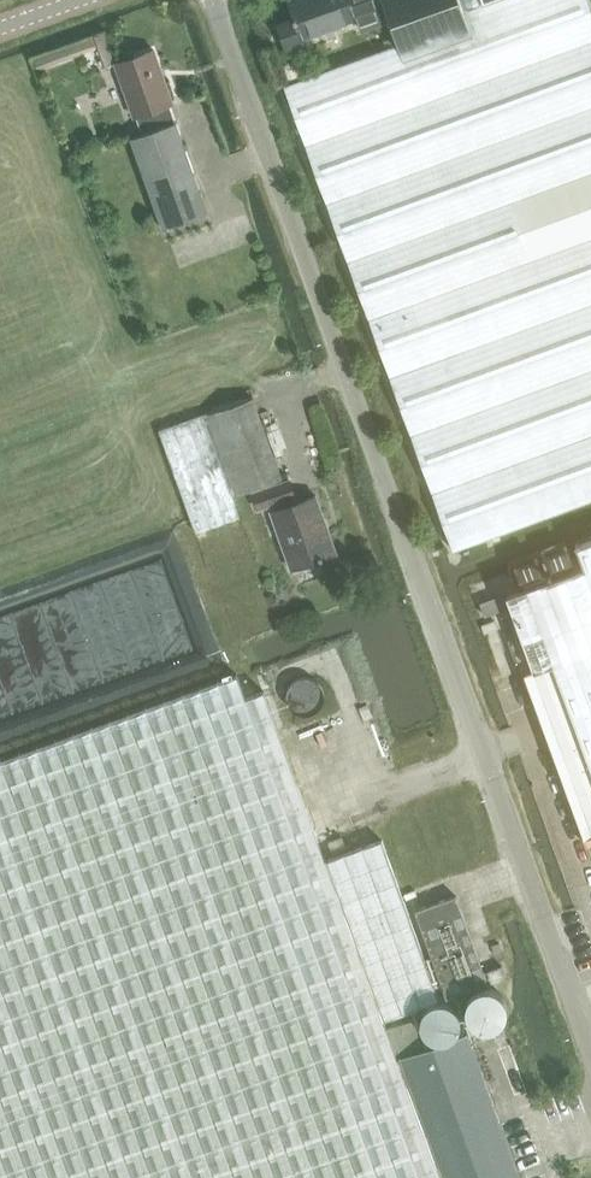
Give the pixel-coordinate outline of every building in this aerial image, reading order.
[(376,0),(294,0),(290,2),(296,18),(278,24),(288,51),(289,51),(288,47),(305,41),(304,38),(358,18),(363,31),(384,24),(376,0)] [(590,0),(384,0),(399,43),(285,85),(455,550),(590,500),(590,2),(590,0)] [(106,32),(34,58),(38,69),(81,54),(81,52),(98,46),(105,67),(117,63),(106,32)] [(173,102),(155,50),(116,63),(141,134),(177,121),(171,103),(173,102)] [(141,134),(131,137),(138,156),(164,229),(210,212),(177,121),(141,134)] [(255,396),(205,414),(161,430),(197,532),(241,516),(234,496),(285,478),(255,396)] [(290,480),(255,493),(261,509),(296,496),(290,480)] [(318,495),(273,511),(293,568),(338,552),(318,495)] [(508,594),(530,655),(524,658),(527,668),(534,666),(535,668),(525,672),(585,836),(590,834),(590,540),(577,545),(585,566),(575,569),(566,544),(510,565),(519,590),(508,594)] [(486,616),(511,607),(506,593),(481,602),(486,616)] [(248,616),(231,623),(236,635),(253,628),(248,616)] [(469,1032),(425,1048),(414,1019),(390,1028),(386,1017),(441,998),(383,840),(326,860),(265,691),(247,697),(238,675),(0,762),(0,1177),(522,1177),(469,1032)] [(457,895),(416,910),(447,996),(488,982),(457,895)]
